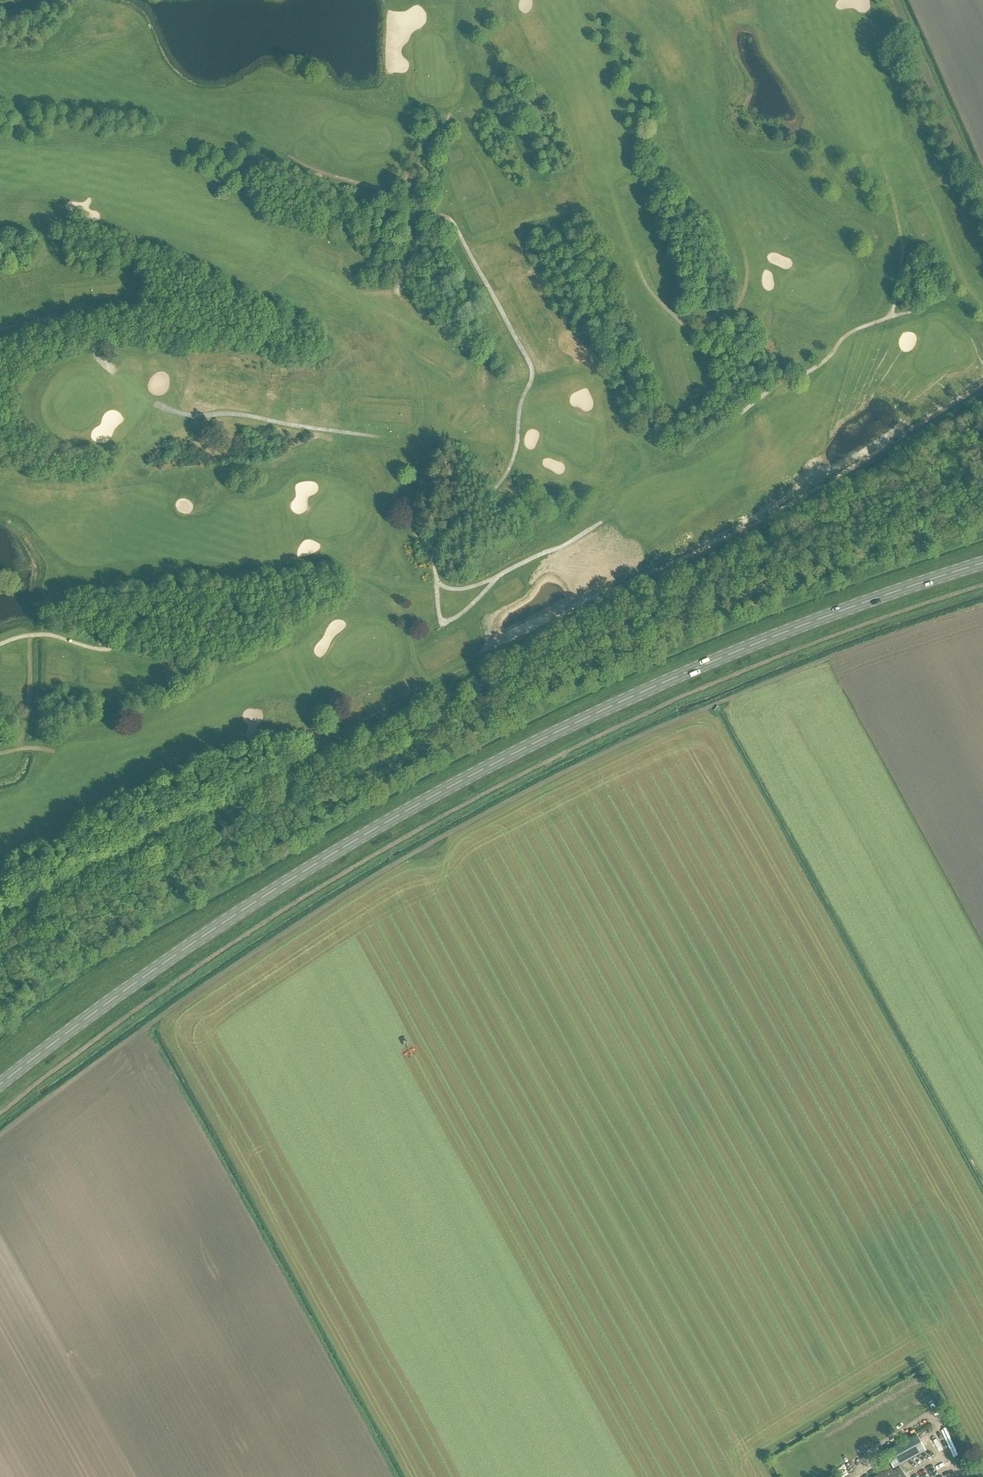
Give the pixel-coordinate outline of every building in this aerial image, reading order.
[(892,1465),(874,1476),(906,1476),(899,1466),(926,1451),(917,1435),(884,1452),(892,1465)]
